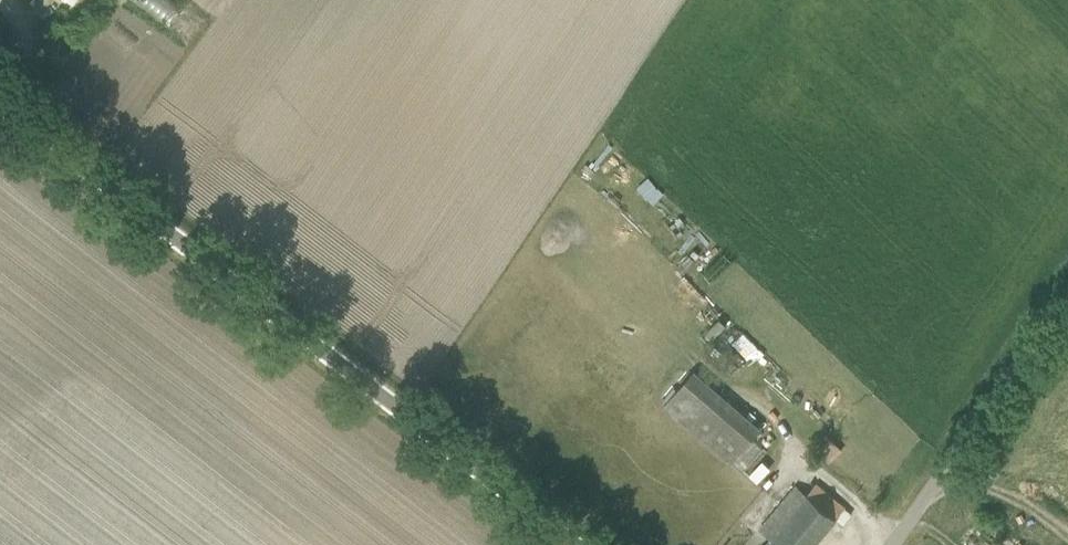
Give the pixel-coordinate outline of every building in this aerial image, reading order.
[(130,2),(188,38),(200,19),(169,0),(131,0),(130,2)] [(732,462),(736,458),(752,438),(761,429),(695,370),(665,403),(732,462)] [(808,494),(796,485),(760,529),(771,538),(766,544),(814,544),(837,518),(844,524),(853,513),(816,484),(808,494)]
